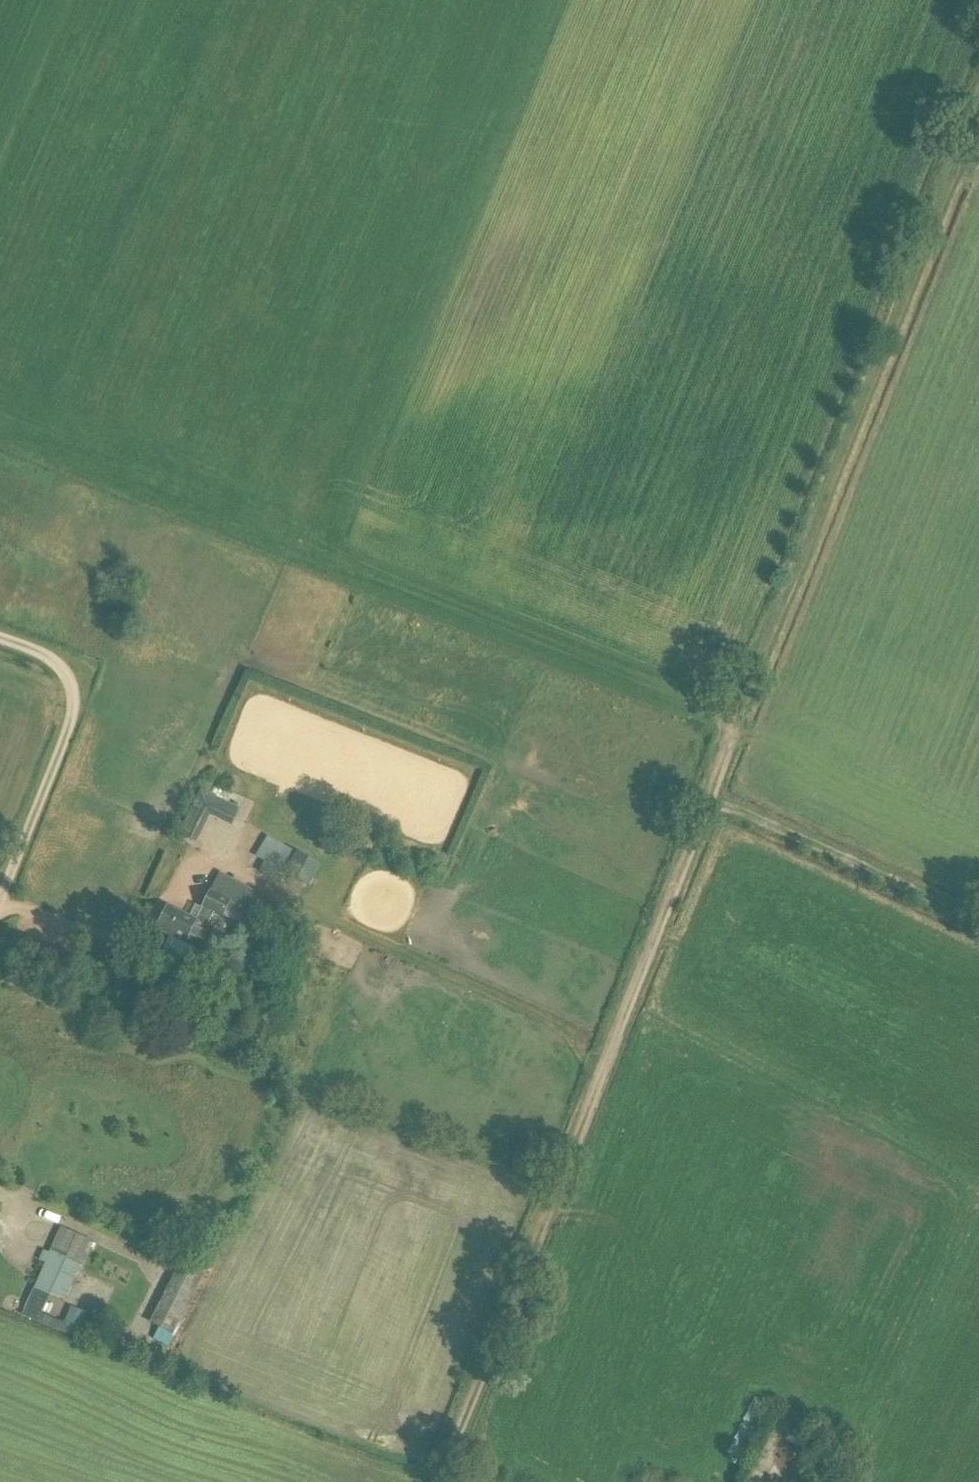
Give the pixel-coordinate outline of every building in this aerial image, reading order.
[(181,836),(196,843),(209,814),(231,824),(239,806),(203,789),(181,836)] [(279,882),(285,872),(308,885),(320,866),(296,852),(278,842),(277,844),(268,838),(256,857),(267,863),(261,872),(279,882)] [(230,902),(229,904),(246,911),(255,890),(220,872),(209,892),(230,902)] [(230,902),(209,892),(201,910),(221,919),(229,904),(230,902)] [(157,929),(185,943),(186,943),(197,948),(196,950),(212,958),(223,935),(207,927),(206,928),(195,922),(196,920),(168,907),(157,929)] [(140,1205),(142,1197),(122,1192),(120,1200),(140,1205)] [(38,1325),(42,1317),(67,1261),(77,1238),(62,1231),(20,1320),(37,1326),(38,1325)] [(77,1238),(67,1261),(82,1268),(92,1245),(77,1238)] [(151,1323),(171,1334),(198,1281),(177,1271),(151,1323)] [(66,1324),(80,1330),(87,1317),(72,1310),(66,1324)] [(42,1317),(38,1325),(76,1339),(80,1330),(66,1324),(64,1323),(63,1325),(42,1317)] [(776,1440),(788,1446),(794,1434),(783,1428),(776,1440)]
